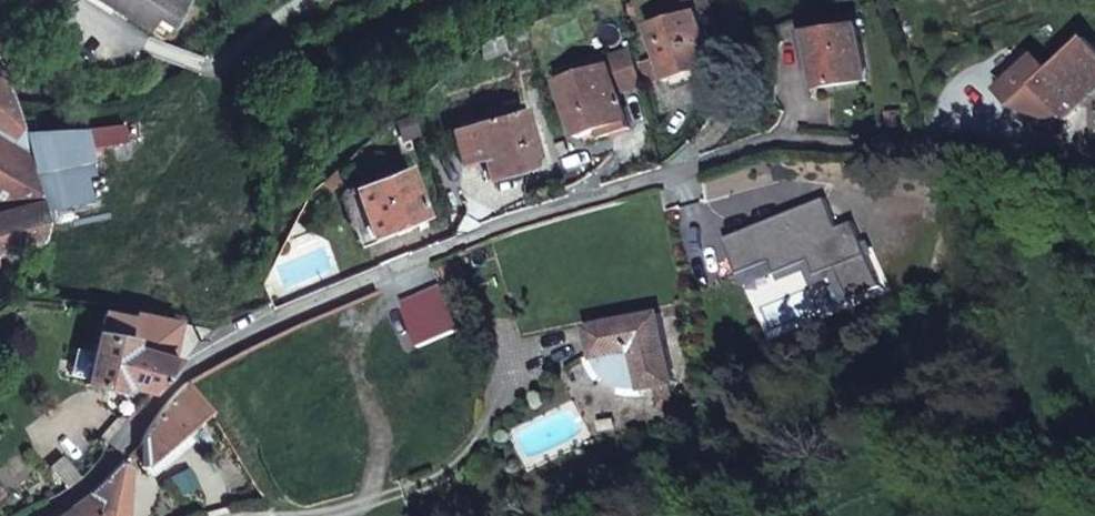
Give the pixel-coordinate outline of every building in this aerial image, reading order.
[(114,10),(118,5),(131,14),(128,19),(162,39),(184,0),(97,0),(114,10)] [(851,0),(822,0),(808,6),(783,15),(793,40),(807,35),(814,34),(861,27),(851,0)] [(131,14),(118,5),(114,10),(128,19),(131,14)] [(695,5),(680,10),(682,17),(698,12),(695,5)] [(715,61),(700,12),(698,12),(682,17),(650,27),(667,81),(690,74),(688,69),(715,61)] [(522,25),(488,39),(492,49),(526,39),(522,25)] [(861,27),(814,34),(819,68),(822,88),(870,81),(861,27)] [(814,34),(807,35),(813,70),(819,68),(814,34)] [(1088,39),(1051,73),(1038,59),(1002,91),(1016,106),(1013,110),(1032,122),(1034,119),(1052,130),(1065,118),(1066,119),(1094,92),(1094,47),(1088,39)] [(640,72),(634,48),(602,58),(606,68),(611,67),(616,82),(637,76),(636,74),(640,72)] [(606,68),(602,58),(559,71),(562,81),(584,75),(606,68)] [(715,61),(688,69),(690,74),(717,66),(715,61)] [(616,82),(611,67),(584,75),(562,81),(561,82),(578,137),(599,130),(628,121),(620,94),(616,82)] [(637,76),(616,82),(620,94),(644,86),(640,72),(636,74),(637,76)] [(0,78),(0,134),(24,147),(12,105),(10,103),(0,78)] [(489,179),(511,173),(512,173),(510,167),(537,159),(523,110),(473,125),(483,158),(489,179)] [(628,121),(599,130),(602,137),(630,128),(628,121)] [(483,158),(473,125),(452,131),(462,164),(483,158)] [(0,134),(0,211),(40,201),(34,179),(24,147),(0,134)] [(537,159),(510,167),(512,173),(511,173),(511,174),(530,168),(531,171),(540,168),(537,159)] [(424,215),(406,168),(353,189),(371,236),(424,215)] [(371,236),(353,189),(341,194),(362,246),(418,223),(420,229),(428,226),(424,215),(371,236)] [(818,196),(719,240),(735,275),(766,261),(772,273),(804,259),(811,274),(830,265),(844,296),(874,283),(846,219),(831,226),(818,196)] [(0,211),(0,255),(43,244),(45,241),(47,225),(40,201),(0,211)] [(462,329),(446,290),(403,308),(420,347),(462,329)] [(98,334),(94,334),(91,351),(85,378),(84,383),(120,391),(122,384),(153,392),(177,363),(171,360),(176,341),(180,322),(134,314),(133,319),(102,313),(98,334)] [(658,314),(589,328),(594,357),(605,355),(606,357),(607,360),(608,364),(610,367),(613,370),(615,372),(619,375),(622,377),(625,378),(629,379),(633,380),(636,379),(640,379),(642,388),(670,383),(658,314)] [(91,351),(74,347),(69,375),(85,378),(91,351)] [(619,375),(615,372),(613,370),(610,367),(608,364),(607,360),(606,357),(605,355),(594,357),(589,358),(589,361),(591,366),(594,372),(596,376),(600,381),(605,386),(609,389),(615,392),(620,394),(625,395),(631,396),(637,396),(643,395),(642,388),(640,379),(636,379),(633,380),(629,379),(625,378),(622,377),(619,375)] [(220,398),(201,371),(192,376),(185,381),(208,409),(220,398)] [(208,409),(185,381),(168,399),(141,438),(142,466),(143,465),(152,458),(173,440),(209,410),(208,409)] [(173,440),(152,458),(143,465),(150,473),(180,447),(173,440)] [(79,476),(60,456),(48,465),(66,486),(79,476)] [(124,465),(122,463),(90,493),(102,501),(94,515),(121,515),(124,465)] [(102,501),(90,493),(58,515),(94,515),(102,501)]
